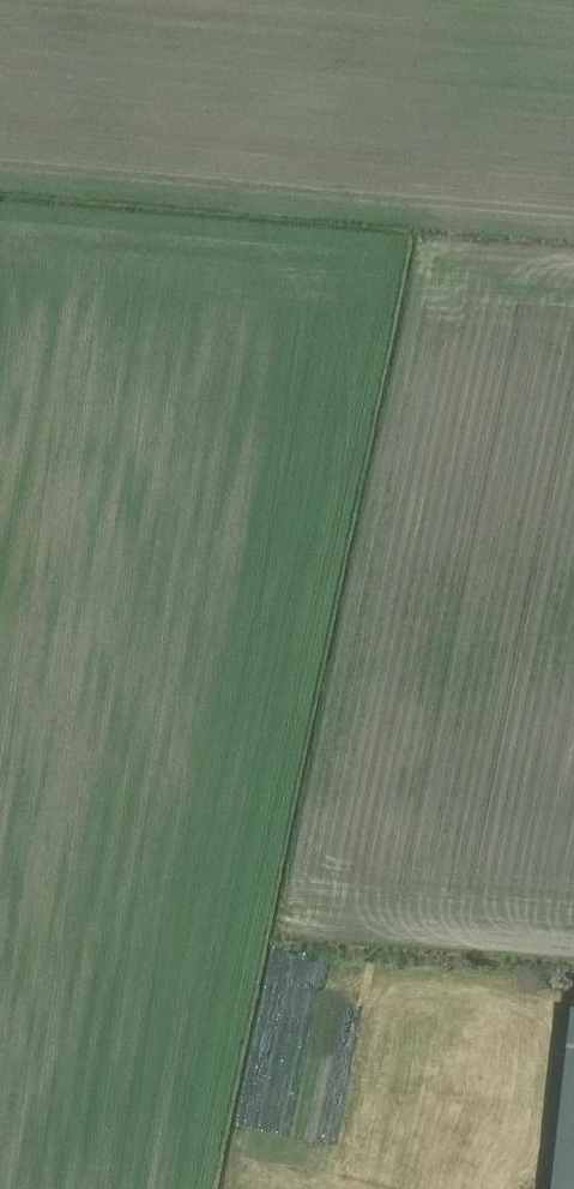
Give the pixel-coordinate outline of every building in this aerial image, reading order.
[(571,1010),(555,1188),(573,1188),(573,1010),(571,1010)]
